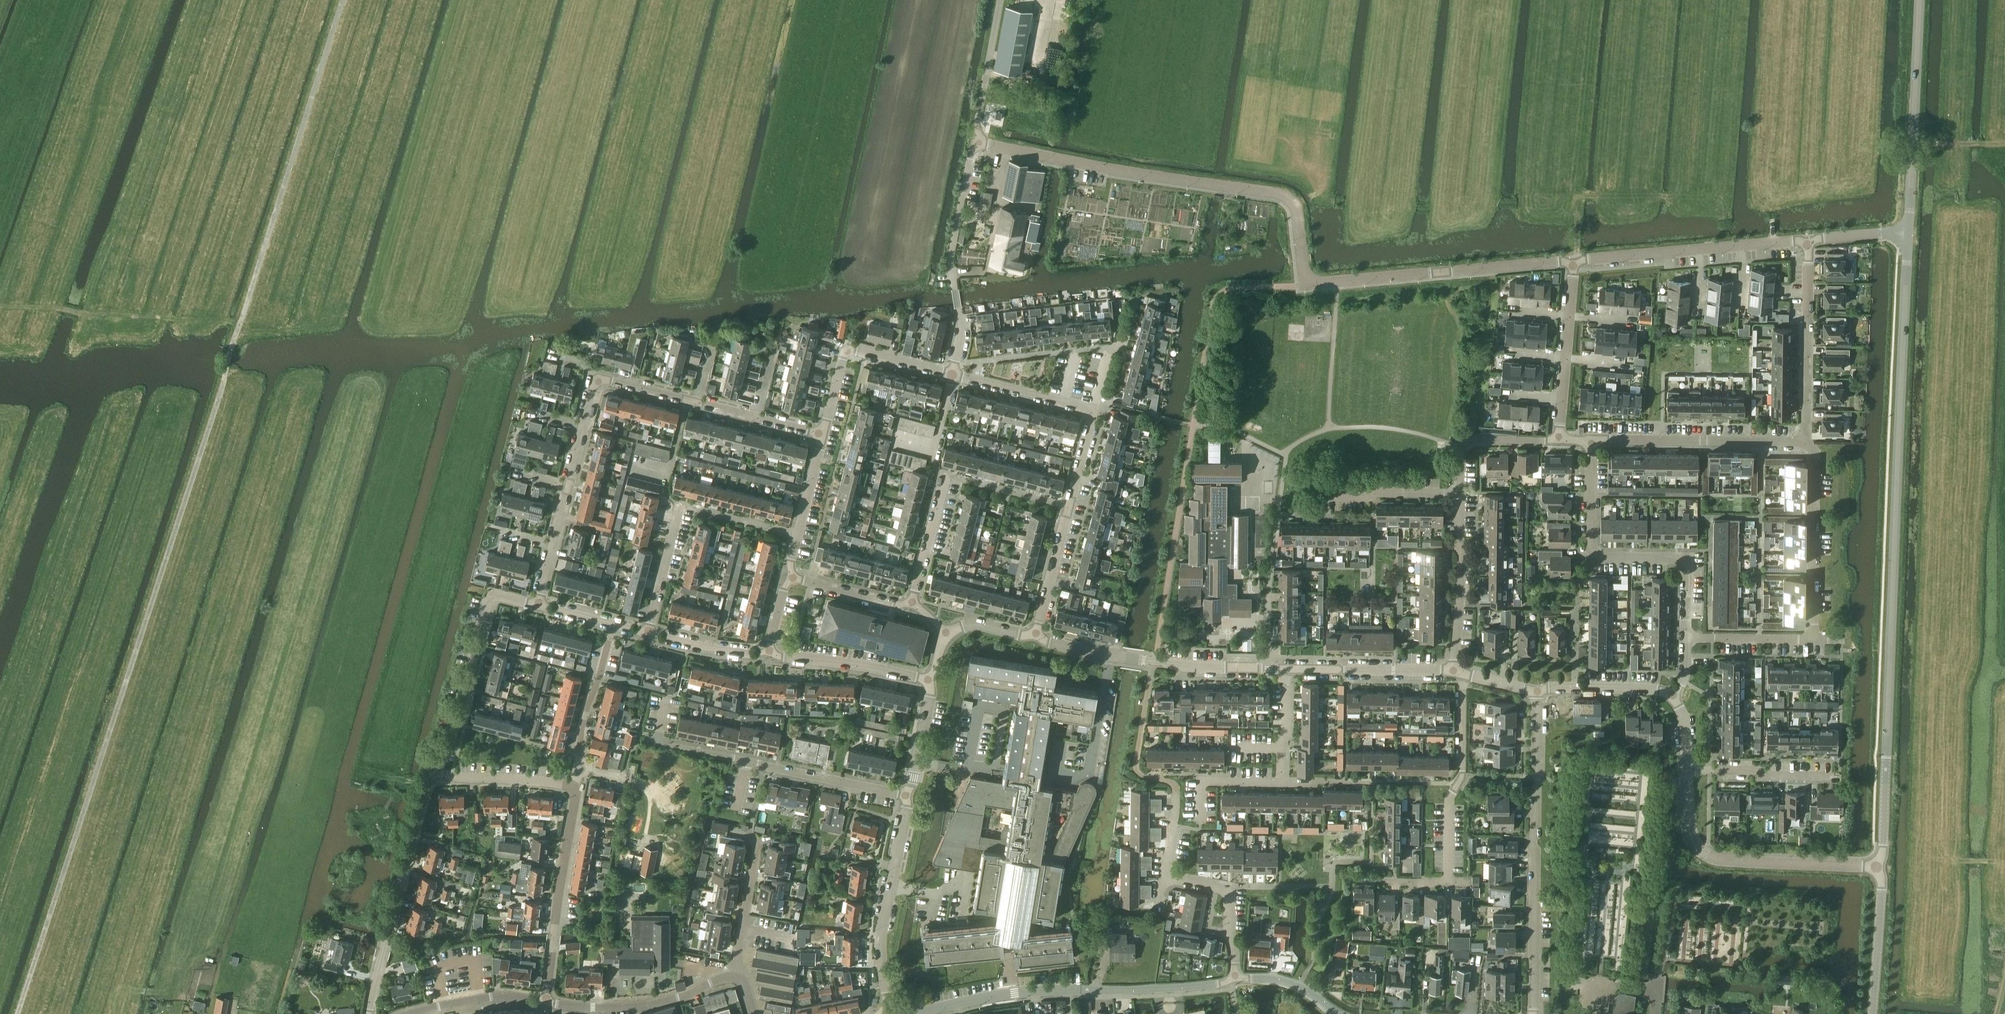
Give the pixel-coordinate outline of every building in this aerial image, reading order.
[(994,69),(1019,74),(1031,11),(1005,6),(994,69)] [(1009,161),(1004,186),(1003,195),(1039,202),(1044,172),(1026,169),(1027,164),(1009,161)] [(982,191),(979,202),(990,204),(993,193),(982,191)] [(1002,207),(994,244),(990,265),(1023,272),(1025,262),(1017,260),(1027,213),(1002,207)] [(1029,220),(1038,222),(1040,215),(1031,213),(1029,220)] [(1029,220),(1025,239),(1035,241),(1039,222),(1038,222),(1029,220)] [(958,241),(967,243),(970,228),(961,226),(958,241)] [(1831,253),(1831,258),(1826,258),(1826,263),(1823,263),(1823,272),(1846,272),(1846,259),(1845,259),(1845,252),(1829,252),(1831,253)] [(1763,271),(1751,270),(1749,290),(1761,291),(1763,271)] [(1775,272),(1763,271),(1761,291),(1773,292),(1775,272)] [(1720,280),(1708,279),(1706,299),(1718,300),(1720,280)] [(1732,281),(1720,280),(1718,300),(1730,301),(1732,281)] [(1530,283),(1510,281),(1508,302),(1528,303),(1530,283)] [(1690,282),(1669,281),(1668,301),(1688,302),(1690,282)] [(1550,285),(1530,283),(1528,303),(1548,305),(1550,285)] [(1823,295),(1822,304),(1845,304),(1846,291),(1845,291),(1845,284),(1828,284),(1831,284),(1830,290),(1826,290),(1826,295),(1823,295)] [(1620,291),(1600,289),(1598,310),(1618,311),(1620,291)] [(1761,291),(1749,290),(1748,310),(1759,311),(1761,291)] [(1640,293),(1620,291),(1618,311),(1638,313),(1640,293)] [(1773,292),(1761,291),(1759,311),(1771,312),(1773,292)] [(1147,303),(1144,315),(1159,319),(1159,318),(1165,319),(1166,314),(1161,313),(1162,307),(1164,307),(1166,301),(1155,298),(1153,304),(1147,303)] [(1098,319),(1099,335),(1112,333),(1110,316),(1116,315),(1115,299),(1108,300),(1109,311),(1104,311),(1105,318),(1098,319)] [(1718,300),(1706,299),(1705,319),(1716,320),(1718,300)] [(1730,301),(1718,300),(1716,320),(1728,321),(1730,301)] [(1688,302),(1668,301),(1666,321),(1686,322),(1688,302)] [(929,328),(943,332),(946,320),(948,320),(950,314),(932,309),(930,316),(932,316),(929,328)] [(1086,321),(1087,336),(1099,335),(1098,319),(1097,317),(1091,317),(1090,310),(1084,311),(1086,321)] [(987,313),(976,314),(977,322),(982,322),(982,321),(988,321),(987,313)] [(1049,324),(1051,340),(1063,339),(1061,323),(1060,313),(1055,314),(1056,324),(1049,324)] [(1651,322),(1652,315),(1649,314),(1639,314),(1638,321),(1649,322),(1651,322)] [(1159,319),(1144,315),(1141,327),(1156,330),(1159,319)] [(1027,343),(1039,341),(1037,326),(1036,316),(1030,316),(1031,324),(1025,324),(1025,327),(1027,343)] [(1847,323),(1847,316),(1828,316),(1830,317),(1830,322),(1825,322),(1825,327),(1822,327),(1822,336),(1845,336),(1845,323),(1847,323)] [(993,320),(988,321),(989,331),(990,347),(1002,345),(1001,330),(994,331),(993,320)] [(1527,321),(1506,320),(1505,332),(1526,333),(1527,321)] [(976,333),(978,348),(990,347),(989,331),(988,321),(982,321),(982,322),(983,332),(976,333)] [(1073,322),(1075,337),(1087,336),(1086,321),(1073,322)] [(1547,323),(1527,321),(1526,333),(1545,335),(1547,323)] [(1063,339),(1075,337),(1073,322),(1061,323),(1063,339)] [(899,340),(902,328),(897,327),(894,326),(893,328),(870,323),(866,338),(890,344),(892,338),(899,340)] [(1039,341),(1051,340),(1049,324),(1037,326),(1039,341)] [(794,334),(793,338),(815,344),(815,343),(817,337),(831,340),(833,334),(803,326),(801,331),(799,331),(794,334)] [(1015,344),(1027,343),(1025,327),(1013,328),(1015,344)] [(1141,327),(1138,338),(1153,342),(1159,343),(1160,338),(1154,336),(1156,330),(1141,327)] [(1774,338),(1797,339),(1797,333),(1792,333),(1792,327),(1774,327),(1774,338)] [(943,332),(929,328),(926,340),(940,344),(943,332)] [(1001,330),(1002,345),(1015,344),(1013,328),(1001,330)] [(1616,329),(1596,328),(1595,339),(1615,341),(1616,329)] [(1636,331),(1616,329),(1615,341),(1635,343),(1636,331)] [(603,361),(629,368),(629,369),(629,370),(631,363),(635,364),(635,361),(641,363),(640,367),(641,367),(649,333),(641,332),(640,337),(637,337),(633,352),(606,345),(607,341),(599,339),(598,345),(598,344),(596,351),(605,354),(602,363),(603,363),(603,361)] [(1526,333),(1505,332),(1504,344),(1524,345),(1526,333)] [(1545,335),(1526,333),(1524,345),(1544,347),(1545,335)] [(911,349),(914,337),(906,335),(903,347),(911,349)] [(670,349),(700,357),(702,351),(687,347),(689,340),(674,336),(670,349)] [(1836,340),(1836,346),(1850,346),(1850,336),(1846,336),(1846,340),(1836,340)] [(736,338),(733,351),(749,356),(749,355),(751,348),(765,352),(767,346),(736,338)] [(812,357),(813,350),(828,353),(829,347),(815,343),(815,344),(793,338),(793,339),(799,340),(796,353),(812,357)] [(1135,350),(1150,354),(1153,342),(1138,338),(1135,350)] [(1797,344),(1797,339),(1774,338),(1774,349),(1792,349),(1792,344),(1797,344)] [(1615,341),(1595,339),(1594,352),(1614,353),(1615,341)] [(938,356),(940,344),(926,340),(923,352),(938,356)] [(1635,343),(1615,341),(1614,353),(1634,355),(1635,343)] [(1825,354),(1824,368),(1844,368),(1845,355),(1851,355),(1851,348),(1827,348),(1829,349),(1829,353),(1828,354),(1825,354)] [(699,363),(700,357),(670,349),(667,363),(683,367),(684,360),(699,363)] [(1792,355),(1792,349),(1774,349),(1774,360),(1796,360),(1796,355),(1792,355)] [(1135,350),(1132,362),(1147,366),(1147,365),(1153,367),(1154,361),(1148,360),(1150,354),(1135,350)] [(745,369),(746,369),(747,362),(762,366),(763,359),(749,355),(749,356),(733,351),(730,365),(745,369)] [(826,360),(812,357),(796,353),(792,366),(808,370),(810,363),(824,367),(826,360)] [(1796,366),(1796,360),(1774,360),(1774,371),(1791,371),(1791,366),(1796,366)] [(530,389),(544,392),(551,362),(545,361),(542,375),(534,373),(530,389)] [(561,380),(554,379),(558,364),(551,362),(544,392),(557,396),(561,380)] [(1144,378),(1147,366),(1132,362),(1129,374),(1144,378)] [(1523,363),(1503,362),(1502,373),(1522,375),(1523,363)] [(683,367),(667,363),(666,368),(661,367),(658,375),(663,377),(663,376),(679,380),(681,373),(695,377),(697,370),(683,367)] [(1543,365),(1523,363),(1522,375),(1542,377),(1543,365)] [(742,382),(744,375),(758,379),(760,372),(746,369),(745,369),(730,365),(726,378),(742,382)] [(804,384),(806,377),(821,380),(822,374),(808,370),(792,366),(792,367),(786,365),(783,378),(789,380),(804,384)] [(565,366),(561,380),(557,396),(571,399),(575,384),(567,382),(570,367),(565,366)] [(878,386),(882,371),(869,368),(866,383),(864,382),(862,390),(866,391),(868,384),(876,386),(878,386)] [(894,374),(882,371),(878,386),(876,386),(874,394),(878,395),(878,393),(886,395),(888,389),(890,389),(894,374)] [(1791,376),(1791,371),(1774,371),(1773,382),(1796,382),(1796,376),(1791,376)] [(1522,375),(1502,373),(1501,385),(1521,387),(1522,375)] [(892,390),(900,392),(902,392),(906,377),(894,374),(890,389),(888,389),(886,395),(886,397),(890,398),(892,390)] [(1129,374),(1126,386),(1141,389),(1144,378),(1129,374)] [(1542,377),(1522,375),(1521,387),(1541,389),(1542,377)] [(918,380),(906,377),(902,392),(900,392),(898,400),(904,401),(906,393),(912,395),(914,395),(918,380)] [(756,386),(742,382),(726,378),(723,392),(730,394),(731,394),(738,396),(740,388),(755,392),(756,386)] [(819,387),(804,384),(789,380),(786,393),(801,397),(803,390),(817,394),(819,387)] [(919,397),(924,398),(926,398),(930,383),(918,380),(914,395),(912,395),(910,403),(914,404),(914,401),(916,401),(918,401),(919,399),(919,397)] [(1821,391),(1821,400),(1844,400),(1844,387),(1843,387),(1843,380),(1827,380),(1829,381),(1829,386),(1824,386),(1824,391),(1821,391)] [(1773,392),(1791,393),(1791,388),(1796,388),(1796,382),(1773,382),(1773,392)] [(926,398),(924,398),(922,406),(926,407),(928,399),(939,402),(943,387),(930,383),(926,398)] [(1123,398),(1122,404),(1133,407),(1134,401),(1138,401),(1139,394),(1145,396),(1147,391),(1141,389),(1126,386),(1123,398)] [(1593,388),(1581,387),(1579,408),(1591,409),(1593,388)] [(1605,390),(1593,388),(1591,409),(1603,410),(1605,390)] [(967,409),(971,394),(958,390),(955,405),(953,405),(951,413),(954,414),(956,406),(964,408),(967,409)] [(1617,391),(1605,390),(1603,410),(1615,411),(1617,391)] [(1629,392),(1617,391),(1615,411),(1627,412),(1629,392)] [(1641,393),(1629,392),(1627,412),(1639,413),(1641,393)] [(1791,398),(1791,393),(1773,392),(1773,403),(1796,404),(1796,398),(1791,398)] [(801,397),(786,393),(782,407),(798,411),(800,403),(814,407),(816,401),(801,397)] [(616,412),(620,397),(608,394),(606,401),(605,405),(604,409),(616,412)] [(967,409),(964,408),(963,416),(966,417),(968,409),(977,411),(979,412),(983,397),(971,394),(967,409)] [(1674,418),(1679,418),(1680,395),(1669,395),(1668,413),(1674,413),(1674,418)] [(1680,395),(1679,418),(1685,418),(1685,413),(1690,413),(1691,395),(1680,395)] [(1695,418),(1701,418),(1701,395),(1691,395),(1690,413),(1695,413),(1695,418)] [(1707,413),(1712,413),(1712,396),(1701,395),(1701,418),(1707,418),(1707,413)] [(1717,418),(1723,418),(1723,396),(1712,396),(1712,413),(1717,413),(1717,418)] [(1728,414),(1733,414),(1734,396),(1723,396),(1723,418),(1728,419),(1728,414)] [(1734,396),(1733,414),(1749,414),(1749,408),(1745,408),(1745,396),(1734,396)] [(632,400),(620,397),(616,412),(628,415),(632,400)] [(981,412),(989,414),(991,415),(995,400),(983,397),(979,412),(977,411),(975,419),(979,420),(981,412)] [(644,403),(632,400),(628,415),(640,418),(644,403)] [(991,415),(989,414),(987,422),(990,423),(992,415),(1001,417),(1003,418),(1007,403),(995,400),(991,415)] [(656,406),(644,403),(640,418),(652,421),(656,406)] [(1003,418),(1001,417),(999,425),(1002,426),(1004,418),(1013,420),(1015,421),(1019,406),(1007,403),(1003,418)] [(1519,405),(1499,403),(1497,424),(1517,425),(1519,405)] [(1795,409),(1796,404),(1773,403),(1773,419),(1784,419),(1784,415),(1791,415),(1791,409),(1795,409)] [(1539,407),(1519,405),(1517,425),(1537,427),(1539,407)] [(664,424),(667,409),(656,406),(652,421),(664,424)] [(857,418),(873,423),(876,410),(860,406),(857,418)] [(1015,421),(1013,420),(1011,428),(1014,429),(1016,421),(1025,424),(1027,424),(1031,409),(1019,406),(1015,421)] [(679,412),(667,409),(664,424),(675,427),(679,412)] [(911,409),(909,414),(921,417),(923,412),(911,409)] [(1027,424),(1025,424),(1023,431),(1027,432),(1029,425),(1037,427),(1039,427),(1043,412),(1031,409),(1027,424)] [(1113,415),(1110,427),(1125,431),(1128,419),(1135,420),(1136,414),(1121,410),(1120,416),(1113,415)] [(1039,427),(1037,427),(1035,435),(1039,436),(1041,428),(1049,430),(1051,430),(1055,415),(1043,412),(1039,427)] [(1820,432),(1843,432),(1844,419),(1842,419),(1842,412),(1826,412),(1828,412),(1828,418),(1824,418),(1823,423),(1820,423),(1820,432)] [(891,418),(888,426),(893,428),(894,428),(894,427),(897,416),(896,416),(891,414),(891,418)] [(1051,430),(1049,430),(1047,437),(1051,438),(1053,431),(1060,432),(1063,433),(1067,418),(1055,415),(1051,430)] [(696,435),(700,419),(688,416),(684,432),(696,435)] [(897,428),(903,429),(906,418),(900,417),(897,428)] [(873,423),(857,418),(854,430),(870,435),(873,423)] [(912,420),(906,418),(903,429),(909,431),(912,420)] [(1079,421),(1067,418),(1063,433),(1060,432),(1058,440),(1063,441),(1065,433),(1075,436),(1079,421)] [(708,438),(712,422),(700,419),(696,435),(708,438)] [(525,468),(529,452),(537,422),(530,420),(527,435),(519,433),(511,464),(525,468)] [(918,421),(912,420),(909,431),(915,432),(918,421)] [(918,421),(915,432),(921,434),(924,423),(918,421)] [(546,439),(539,437),(542,423),(537,422),(529,452),(542,456),(546,439)] [(599,428),(611,431),(613,424),(601,422),(599,428)] [(720,441),(724,426),(712,422),(708,438),(720,441)] [(926,435),(929,424),(924,423),(921,434),(926,435)] [(929,424),(926,435),(932,437),(935,426),(929,424)] [(549,425),(546,439),(542,456),(555,459),(560,443),(552,441),(556,427),(549,425)] [(732,444),(736,429),(724,426),(720,441),(732,444)] [(558,427),(556,434),(563,436),(564,429),(558,427)] [(1110,427),(1107,439),(1122,442),(1128,444),(1130,437),(1131,432),(1125,431),(1110,427)] [(744,447),(748,432),(736,429),(732,444),(736,445),(736,447),(736,449),(737,450),(738,451),(738,454),(742,455),(744,447)] [(868,441),(870,435),(854,430),(851,442),(867,447),(872,448),(873,442),(868,441)] [(595,444),(610,448),(613,436),(598,432),(595,444)] [(756,450),(760,435),(748,432),(744,447),(756,450)] [(768,453),(772,438),(760,435),(756,450),(768,453)] [(1220,436),(1208,435),(1208,459),(1220,459),(1220,439),(1220,436)] [(780,457),(784,441),(772,438),(768,453),(780,457)] [(1122,442),(1107,439),(1104,450),(1119,454),(1122,442)] [(796,444),(784,441),(780,457),(792,460),(796,444)] [(634,453),(639,455),(642,443),(637,442),(634,453)] [(867,447),(851,442),(848,454),(864,459),(867,447)] [(642,443),(639,455),(645,456),(648,444),(642,443)] [(800,445),(796,444),(792,460),(804,463),(808,447),(806,446),(807,445),(801,443),(800,445)] [(595,444),(592,456),(607,460),(610,448),(595,444)] [(648,444),(645,456),(650,458),(653,446),(648,444)] [(653,446),(650,458),(656,459),(659,447),(653,446)] [(661,460),(664,449),(659,447),(656,459),(661,460)] [(942,463),(954,466),(958,451),(945,448),(942,463)] [(664,449),(661,460),(667,462),(670,450),(664,449)] [(895,463),(898,451),(892,450),(889,462),(895,463)] [(1104,450),(1101,462),(1116,466),(1119,454),(1104,450)] [(715,460),(716,455),(716,454),(704,451),(704,453),(703,458),(715,460)] [(901,465),(904,453),(898,451),(895,463),(901,465)] [(969,454),(958,451),(954,466),(966,469),(969,454)] [(1481,478),(1481,479),(1487,479),(1487,473),(1497,473),(1507,473),(1507,452),(1500,452),(1500,457),(1487,457),(1487,464),(1481,464),(1481,478)] [(1720,471),(1720,452),(1709,452),(1709,458),(1704,458),(1704,457),(1703,492),(1710,492),(1710,491),(1709,491),(1709,474),(1712,471),(1720,471)] [(1726,477),(1730,477),(1731,452),(1720,452),(1720,471),(1726,471),(1726,477)] [(1735,472),(1741,472),(1742,452),(1731,452),(1730,477),(1735,477),(1735,472)] [(1753,458),(1753,452),(1742,452),(1741,472),(1749,472),(1752,475),(1752,492),(1751,492),(1757,493),(1758,458),(1757,458),(1757,459),(1753,458)] [(901,465),(905,466),(906,466),(909,454),(904,453),(901,465)] [(1537,469),(1537,453),(1518,453),(1518,460),(1512,460),(1512,474),(1518,474),(1518,468),(1537,469)] [(1571,455),(1566,455),(1551,455),(1551,453),(1545,453),(1545,461),(1541,461),(1541,476),(1546,476),(1546,471),(1557,471),(1557,473),(1559,474),(1563,474),(1564,473),(1565,471),(1571,471),(1571,455)] [(845,466),(861,471),(864,459),(848,454),(845,466)] [(912,468),(915,456),(909,454),(906,466),(912,468)] [(981,457),(969,454),(966,469),(977,472),(981,457)] [(1609,458),(1608,471),(1618,471),(1618,479),(1622,479),(1622,454),(1612,454),(1611,458),(1609,458)] [(1622,454),(1622,479),(1626,479),(1626,472),(1633,472),(1633,454),(1622,454)] [(1633,454),(1633,472),(1639,472),(1639,479),(1644,479),(1644,454),(1633,454)] [(1644,454),(1644,479),(1648,479),(1648,472),(1654,472),(1655,454),(1644,454)] [(1655,454),(1654,472),(1661,472),(1661,479),(1665,479),(1666,454),(1655,454)] [(1666,454),(1665,479),(1669,479),(1669,477),(1676,477),(1677,454),(1666,454)] [(1677,454),(1676,477),(1682,477),(1682,480),(1687,480),(1687,455),(1677,454)] [(1687,455),(1687,480),(1691,480),(1691,477),(1698,477),(1698,455),(1687,455)] [(589,468),(604,472),(607,460),(592,456),(589,468)] [(913,470),(917,471),(921,457),(915,456),(912,468),(913,468),(913,470)] [(927,459),(921,457),(917,471),(923,473),(927,459)] [(989,475),(993,460),(981,457),(977,472),(989,475)] [(1766,463),(1766,462),(1783,463),(1786,466),(1786,474),(1806,474),(1806,462),(1800,462),(1800,458),(1800,457),(1766,457),(1766,463)] [(1001,478),(1005,463),(993,460),(989,475),(1001,478)] [(615,475),(624,477),(627,465),(616,462),(615,468),(621,469),(620,473),(616,472),(615,475)] [(1116,466),(1101,462),(1098,474),(1104,476),(1102,482),(1117,485),(1122,467),(1116,466)] [(1220,614),(1251,615),(1251,614),(1251,599),(1246,599),(1237,599),(1237,583),(1227,582),(1227,565),(1247,565),(1247,515),(1231,515),(1227,515),(1227,484),(1232,484),(1240,484),(1240,462),(1223,462),(1220,462),(1193,462),(1193,484),(1195,484),(1195,499),(1190,499),(1190,515),(1186,515),(1186,531),(1190,531),(1190,562),(1180,562),(1180,585),(1179,585),(1179,587),(1180,588),(1180,604),(1205,604),(1205,618),(1220,618),(1220,614)] [(1001,478),(1013,481),(1016,466),(1005,463),(1001,478)] [(861,471),(845,466),(842,478),(858,483),(861,471)] [(912,472),(910,480),(909,482),(925,486),(928,474),(923,473),(917,471),(913,470),(913,468),(912,468),(906,466),(905,466),(904,470),(912,472)] [(1013,481),(1024,484),(1028,469),(1016,466),(1013,481)] [(1047,474),(1040,472),(1036,487),(1048,490),(1054,467),(1049,466),(1047,474)] [(1054,467),(1048,490),(1060,493),(1064,478),(1058,477),(1060,468),(1054,467)] [(601,484),(604,472),(589,468),(586,480),(601,484)] [(1024,484),(1036,487),(1040,472),(1028,469),(1024,484)] [(1806,474),(1786,474),(1786,480),(1781,480),(1780,484),(1806,484),(1806,474)] [(623,483),(624,477),(615,475),(615,476),(619,477),(618,482),(623,483)] [(631,488),(634,477),(628,475),(625,487),(631,488)] [(673,490),(685,493),(688,479),(677,476),(673,490)] [(639,478),(634,477),(631,488),(636,489),(639,478)] [(645,479),(639,478),(636,489),(637,490),(642,491),(645,479)] [(858,483),(842,478),(839,490),(855,495),(858,483)] [(909,484),(907,492),(906,494),(922,498),(925,486),(909,482),(910,480),(902,478),(901,482),(909,484)] [(645,479),(642,491),(647,492),(650,481),(645,479)] [(700,482),(688,479),(685,493),(697,496),(700,482)] [(500,508),(513,512),(521,481),(515,480),(512,494),(504,492),(500,508)] [(598,495),(601,484),(586,480),(583,492),(598,495)] [(531,499),(530,499),(524,498),(527,483),(521,481),(513,512),(527,515),(531,499)] [(653,494),(655,482),(650,481),(647,492),(653,494)] [(661,484),(655,482),(653,494),(658,495),(661,484)] [(712,485),(700,482),(697,496),(708,499),(712,485)] [(1117,485),(1102,482),(1100,488),(1099,488),(1096,500),(1111,503),(1113,504),(1115,497),(1121,495),(1123,487),(1119,486),(1117,485)] [(800,486),(787,483),(786,488),(785,491),(798,494),(800,486)] [(1806,484),(1780,484),(1780,488),(1786,488),(1786,495),(1805,496),(1806,484)] [(531,499),(527,515),(541,518),(545,503),(537,501),(541,486),(534,485),(530,499),(531,499)] [(720,502),(723,488),(712,485),(708,499),(720,502)] [(870,499),(875,500),(878,488),(873,487),(870,499)] [(731,505),(735,491),(723,488),(720,502),(731,505)] [(642,491),(637,490),(635,495),(643,497),(641,504),(656,507),(659,495),(658,495),(653,494),(647,492),(642,491)] [(855,495),(839,490),(836,502),(851,507),(855,495)] [(906,496),(904,504),(903,506),(918,510),(922,498),(906,494),(907,492),(899,490),(898,494),(906,496)] [(743,508),(747,494),(735,491),(731,505),(743,508)] [(595,507),(598,495),(583,492),(580,503),(595,507)] [(1555,517),(1570,517),(1570,500),(1564,500),(1564,493),(1542,493),(1542,507),(1547,507),(1547,516),(1555,516),(1555,517)] [(755,511),(758,497),(747,494),(743,508),(755,511)] [(1484,504),(1503,505),(1503,494),(1484,494),(1484,504)] [(966,495),(963,507),(978,511),(977,513),(985,515),(986,511),(978,509),(980,498),(966,495)] [(1805,507),(1805,496),(1786,495),(1786,503),(1783,506),(1768,506),(1768,505),(1767,511),(1799,512),(1799,511),(1799,507),(1805,507)] [(770,500),(758,497),(755,511),(766,514),(770,500)] [(627,500),(622,499),(619,510),(624,512),(627,500)] [(870,499),(867,511),(872,512),(875,500),(870,499)] [(766,514),(778,517),(781,503),(770,500),(766,514)] [(1096,500),(1093,511),(1108,515),(1111,503),(1096,500)] [(851,507),(836,502),(833,514),(848,519),(851,507)] [(903,506),(904,504),(896,502),(895,506),(903,508),(901,516),(900,518),(915,522),(918,510),(903,506)] [(1376,523),(1387,524),(1388,502),(1381,502),(1381,505),(1377,504),(1376,523)] [(1398,524),(1398,505),(1394,505),(1394,502),(1388,502),(1387,524),(1398,524)] [(1409,524),(1409,503),(1403,502),(1403,505),(1398,505),(1398,524),(1409,524)] [(595,507),(580,503),(575,523),(610,531),(612,524),(591,519),(595,507)] [(793,507),(781,503),(778,517),(790,521),(793,507)] [(1420,529),(1420,506),(1416,505),(1416,503),(1409,503),(1409,524),(1420,524),(1420,529)] [(1425,506),(1420,506),(1420,529),(1431,529),(1431,503),(1425,503),(1425,506)] [(1431,503),(1431,529),(1431,524),(1442,524),(1442,506),(1438,506),(1438,503),(1431,503)] [(653,519),(656,507),(641,504),(638,515),(653,519)] [(1503,505),(1484,504),(1484,515),(1503,515),(1503,505)] [(974,523),(974,525),(982,527),(983,523),(975,521),(977,513),(978,511),(963,507),(959,519),(974,523)] [(624,512),(619,510),(616,522),(621,524),(624,512)] [(1031,515),(1029,523),(1028,525),(1043,529),(1046,517),(1032,513),(1032,512),(1024,510),(1023,513),(1031,515)] [(867,511),(864,522),(869,524),(872,512),(867,511)] [(1090,523),(1111,528),(1113,522),(1114,517),(1108,515),(1093,511),(1090,523)] [(845,531),(848,519),(833,514),(829,527),(845,531)] [(900,520),(898,528),(897,530),(912,534),(915,522),(900,518),(901,516),(893,514),(892,518),(900,520)] [(1600,538),(1600,539),(1612,539),(1613,518),(1616,518),(1616,514),(1610,514),(1610,518),(1601,518),(1600,538)] [(1624,518),(1624,539),(1635,539),(1635,519),(1638,519),(1638,514),(1633,514),(1633,518),(1624,518)] [(653,519),(638,515),(635,527),(650,531),(653,519)] [(1503,515),(1484,515),(1484,525),(1503,525),(1503,515)] [(1651,519),(1651,540),(1663,540),(1663,519),(1666,519),(1666,515),(1660,515),(1660,519),(1651,519)] [(1674,519),(1674,540),(1686,540),(1686,519),(1689,519),(1689,515),(1683,515),(1683,519),(1674,519)] [(1785,531),(1805,532),(1805,520),(1799,520),(1799,516),(1799,515),(1767,515),(1767,521),(1768,521),(1768,520),(1782,520),(1785,523),(1785,531)] [(1613,518),(1612,539),(1624,539),(1624,518),(1616,518),(1613,518)] [(971,535),(971,537),(979,539),(980,535),(972,533),(974,525),(974,523),(959,519),(956,531),(971,535)] [(1635,519),(1635,539),(1647,539),(1647,519),(1638,519),(1635,519)] [(1663,519),(1663,540),(1674,540),(1674,519),(1666,519),(1663,519)] [(1686,519),(1686,540),(1697,540),(1698,520),(1689,519),(1686,519)] [(1714,532),(1739,532),(1739,520),(1742,520),(1742,519),(1715,519),(1714,532)] [(1028,527),(1026,535),(1025,537),(1040,541),(1043,529),(1028,525),(1029,523),(1021,521),(1020,525),(1028,527)] [(1570,546),(1570,527),(1565,527),(1565,521),(1546,521),(1546,528),(1549,528),(1549,545),(1570,546)] [(909,546),(912,534),(897,530),(898,528),(874,522),(873,525),(886,529),(885,532),(896,535),(894,542),(909,546)] [(1131,522),(1129,529),(1136,531),(1138,523),(1137,523),(1131,522)] [(1293,548),(1293,543),(1294,522),(1287,522),(1287,524),(1282,524),(1282,548),(1293,548)] [(1304,543),(1304,525),(1300,525),(1300,522),(1294,522),(1293,543),(1304,543)] [(1315,543),(1315,522),(1309,522),(1309,525),(1304,525),(1304,543),(1315,543)] [(1326,543),(1326,525),(1322,525),(1322,522),(1315,522),(1315,543),(1326,543)] [(1331,525),(1326,525),(1326,543),(1337,544),(1337,522),(1331,522),(1331,525)] [(1344,525),(1344,522),(1337,522),(1337,544),(1337,548),(1348,549),(1348,525),(1344,525)] [(1352,525),(1348,525),(1348,549),(1358,549),(1359,522),(1352,522),(1352,525)] [(1359,522),(1358,549),(1370,549),(1370,526),(1366,525),(1366,522),(1359,522)] [(695,535),(716,540),(719,528),(698,523),(695,535)] [(1090,523),(1087,535),(1108,541),(1110,535),(1111,529),(1090,523)] [(1503,525),(1484,525),(1484,535),(1503,535),(1503,525)] [(647,543),(650,531),(635,527),(632,539),(635,540),(640,541),(647,543)] [(571,539),(589,544),(592,532),(587,531),(574,528),(571,539)] [(603,536),(601,546),(609,548),(613,532),(603,530),(601,536),(603,536)] [(968,547),(968,549),(975,551),(976,547),(969,545),(971,537),(971,535),(956,531),(953,543),(968,547)] [(1805,542),(1805,532),(1785,531),(1785,538),(1780,538),(1780,542),(1805,542)] [(1738,545),(1739,532),(1714,532),(1714,545),(1738,545)] [(1024,539),(1022,547),(1022,549),(1037,553),(1040,541),(1025,537),(1026,535),(1018,533),(1017,537),(1024,539)] [(715,545),(716,540),(695,535),(692,547),(706,550),(708,544),(715,545)] [(1087,535),(1084,547),(1099,551),(1101,544),(1107,545),(1108,541),(1087,535)] [(1502,545),(1503,535),(1484,535),(1484,545),(1489,545),(1508,546),(1508,545),(1502,545)] [(498,571),(506,541),(500,539),(496,554),(489,552),(485,567),(498,571)] [(586,556),(589,544),(571,539),(567,552),(581,555),(586,556)] [(763,539),(760,551),(774,555),(777,543),(763,539)] [(516,559),(509,557),(512,542),(506,541),(498,571),(512,574),(516,559)] [(1785,553),(1804,553),(1805,542),(1780,542),(1779,546),(1785,546),(1785,553)] [(968,547),(953,543),(950,555),(965,559),(964,561),(973,563),(974,559),(966,557),(968,549),(968,547)] [(516,559),(512,574),(525,577),(529,563),(522,561),(526,546),(519,544),(516,559)] [(1022,551),(1020,559),(1019,561),(1034,565),(1037,553),(1022,549),(1022,547),(1015,545),(1014,549),(1022,551)] [(1508,546),(1489,545),(1489,546),(1489,556),(1508,556),(1508,546)] [(1714,545),(1714,557),(1738,558),(1738,545),(1714,545)] [(818,546),(815,560),(821,561),(820,563),(832,566),(836,551),(818,546)] [(620,549),(612,547),(610,554),(618,556),(620,549)] [(706,550),(692,547),(689,558),(703,562),(706,550)] [(1084,547),(1081,559),(1096,563),(1102,564),(1103,559),(1097,557),(1099,551),(1084,547)] [(636,560),(649,564),(652,552),(639,548),(636,560)] [(1569,575),(1570,556),(1562,556),(1562,549),(1538,549),(1538,559),(1550,559),(1550,575),(1569,575)] [(774,555),(760,551),(757,563),(771,567),(774,555)] [(848,554),(836,551),(832,566),(844,569),(848,554)] [(1420,562),(1442,562),(1442,556),(1439,556),(1439,551),(1416,551),(1416,562),(1420,562)] [(1804,565),(1804,553),(1785,553),(1785,561),(1782,564),(1767,563),(1767,562),(1767,569),(1798,569),(1798,564),(1804,565)] [(618,556),(610,554),(607,565),(615,567),(617,561),(618,556)] [(856,572),(860,557),(848,554),(844,569),(856,572)] [(604,566),(606,558),(595,555),(593,563),(604,566)] [(1031,578),(1034,565),(1019,561),(1020,559),(1007,556),(1006,560),(1019,563),(1016,574),(1031,578)] [(1508,556),(1489,556),(1486,556),(1486,562),(1489,562),(1489,566),(1508,566),(1508,556)] [(868,575),(872,560),(860,557),(856,572),(868,575)] [(1293,561),(1293,566),(1301,566),(1301,561),(1303,561),(1303,557),(1293,557),(1293,561)] [(1358,561),(1358,567),(1366,567),(1366,557),(1358,557),(1358,561)] [(1738,558),(1714,557),(1714,570),(1738,570),(1738,558)] [(703,562),(689,558),(686,570),(700,574),(703,562)] [(983,558),(981,565),(989,567),(990,560),(983,558)] [(1081,559),(1078,571),(1093,575),(1096,563),(1081,559)] [(636,560),(633,572),(646,576),(649,564),(636,560)] [(880,579),(884,563),(872,560),(868,575),(880,579)] [(929,591),(943,595),(947,579),(952,561),(948,560),(943,579),(933,576),(929,591)] [(1441,569),(1442,562),(1420,562),(1420,573),(1439,573),(1439,569),(1441,569)] [(771,567),(757,563),(754,575),(768,578),(771,567)] [(896,566),(884,563),(880,579),(892,582),(896,566)] [(597,567),(591,565),(588,573),(595,575),(597,567)] [(909,569),(896,566),(892,582),(905,585),(909,569)] [(1508,576),(1508,566),(1489,566),(1489,576),(1508,576)] [(603,569),(597,567),(595,575),(601,577),(603,569)] [(1279,574),(1279,580),(1301,581),(1301,570),(1282,569),(1282,574),(1279,574)] [(697,586),(700,574),(686,570),(683,582),(697,586)] [(1738,570),(1714,570),(1714,582),(1738,583),(1738,570)] [(979,604),(991,607),(995,592),(1000,573),(995,571),(992,583),(993,583),(991,591),(983,589),(979,604)] [(1093,575),(1078,571),(1075,583),(1080,584),(1079,590),(1095,594),(1096,588),(1090,586),(1093,575)] [(643,588),(646,576),(633,572),(630,584),(643,588)] [(1784,589),(1804,589),(1804,578),(1798,578),(1798,574),(1798,573),(1766,572),(1766,579),(1767,579),(1767,578),(1781,578),(1784,581),(1784,589)] [(554,586),(566,589),(569,576),(557,573),(554,586)] [(1439,578),(1439,573),(1420,573),(1420,584),(1441,584),(1441,578),(1439,578)] [(943,595),(955,598),(959,583),(960,579),(961,575),(957,574),(955,582),(947,579),(943,595)] [(768,578),(754,575),(751,586),(765,590),(768,578)] [(578,592),(581,578),(569,576),(566,589),(578,592)] [(1508,586),(1508,576),(1489,576),(1489,586),(1508,586)] [(955,598),(967,601),(971,586),(973,578),(969,577),(968,582),(960,579),(959,583),(955,598)] [(1590,577),(1589,588),(1613,588),(1613,584),(1606,584),(1607,577),(1590,577)] [(590,595),(593,581),(581,578),(578,592),(590,595)] [(1644,589),(1670,589),(1670,578),(1652,578),(1652,584),(1644,584),(1644,589)] [(967,601),(979,604),(983,589),(985,581),(981,580),(979,588),(971,586),(967,601)] [(1301,581),(1279,580),(1279,587),(1282,587),(1282,591),(1301,592),(1301,581)] [(593,581),(590,595),(602,598),(605,584),(593,581)] [(1737,596),(1738,583),(1714,582),(1713,595),(1737,596)] [(640,599),(643,588),(630,584),(627,596),(640,599)] [(1441,591),(1441,584),(1420,584),(1420,595),(1439,595),(1439,591),(1441,591)] [(751,586),(748,598),(762,602),(765,590),(751,586)] [(991,607),(1003,610),(1007,595),(1009,587),(1005,586),(1003,594),(995,592),(991,607)] [(1507,604),(1508,586),(1489,586),(1488,597),(1491,597),(1491,604),(1507,604)] [(1612,592),(1613,588),(1589,588),(1589,599),(1606,599),(1606,592),(1612,592)] [(1003,610),(1015,613),(1019,598),(1021,590),(1017,589),(1015,597),(1007,595),(1003,610)] [(1670,589),(1644,589),(1644,593),(1652,593),(1652,600),(1669,600),(1670,589)] [(1804,600),(1804,589),(1784,589),(1784,596),(1779,596),(1779,600),(1804,600)] [(617,593),(609,591),(608,597),(615,599),(617,593)] [(1054,624),(1066,627),(1075,592),(1070,591),(1065,611),(1058,609),(1054,624)] [(1279,596),(1279,602),(1301,603),(1301,592),(1282,591),(1282,596),(1279,596)] [(1031,601),(1033,593),(1029,592),(1027,600),(1019,598),(1015,613),(1025,616),(1029,601),(1031,601)] [(1078,630),(1082,615),(1076,614),(1079,600),(1074,599),(1075,593),(1075,592),(1066,627),(1078,630)] [(1420,606),(1441,606),(1441,600),(1439,600),(1439,595),(1420,595),(1416,595),(1416,606),(1420,606)] [(1737,596),(1713,595),(1713,608),(1737,608),(1737,596)] [(640,599),(627,596),(623,608),(637,611),(640,599)] [(762,602),(748,598),(745,610),(759,614),(762,602)] [(1606,606),(1606,599),(1589,599),(1589,610),(1612,610),(1612,606),(1606,606)] [(1669,600),(1652,600),(1652,606),(1644,606),(1644,610),(1669,611),(1669,600)] [(1784,611),(1803,611),(1804,600),(1779,600),(1778,604),(1784,604),(1784,611)] [(669,616),(680,619),(684,605),(672,602),(671,607),(669,616)] [(874,647),(917,659),(920,659),(924,642),(922,641),(925,628),(882,617),(882,618),(873,615),(873,614),(828,602),(823,620),(826,621),(822,634),(865,645),(866,642),(875,644),(874,647)] [(1301,603),(1279,602),(1279,608),(1282,608),(1282,613),(1300,614),(1301,603)] [(1102,636),(1105,621),(1099,620),(1103,606),(1097,604),(1095,612),(1094,618),(1093,618),(1090,633),(1102,636)] [(692,622),(696,608),(684,605),(680,619),(692,622)] [(807,613),(817,615),(819,608),(809,605),(807,613)] [(1441,612),(1441,606),(1420,606),(1419,617),(1438,617),(1438,612),(1441,612)] [(704,625),(707,611),(696,608),(692,622),(704,625)] [(1737,626),(1737,608),(1713,608),(1713,621),(1719,621),(1719,625),(1719,626),(1737,626)] [(759,614),(745,610),(742,622),(756,625),(759,614)] [(1612,614),(1612,610),(1589,610),(1589,620),(1606,621),(1606,614),(1612,614)] [(1651,615),(1651,621),(1669,622),(1669,611),(1644,610),(1644,615),(1651,615)] [(707,611),(704,625),(716,628),(719,614),(707,611)] [(1803,622),(1803,611),(1784,611),(1784,618),(1781,621),(1764,621),(1764,620),(1763,620),(1763,626),(1762,626),(1762,627),(1797,627),(1797,626),(1797,622),(1803,622)] [(1300,614),(1282,613),(1282,618),(1279,618),(1278,624),(1300,624),(1300,614)] [(1090,633),(1093,618),(1082,615),(1078,630),(1090,633)] [(1438,622),(1438,617),(1419,617),(1419,626),(1419,628),(1441,628),(1441,622),(1438,622)] [(508,641),(510,633),(513,621),(501,618),(498,630),(503,631),(501,639),(508,641)] [(1105,621),(1102,636),(1114,639),(1115,634),(1121,636),(1125,620),(1119,619),(1117,624),(1105,621)] [(1606,627),(1606,621),(1589,620),(1589,631),(1612,632),(1612,628),(1606,627)] [(525,624),(513,621),(510,633),(522,636),(525,624)] [(1669,622),(1651,621),(1651,628),(1644,627),(1644,632),(1669,632),(1669,622)] [(753,637),(756,625),(742,622),(739,634),(753,637)] [(537,627),(525,624),(522,636),(533,639),(532,642),(537,643),(540,632),(536,631),(537,627)] [(1306,635),(1300,635),(1300,624),(1278,624),(1278,630),(1281,630),(1281,636),(1283,636),(1283,644),(1306,644),(1306,635)] [(1353,651),(1359,651),(1360,625),(1349,624),(1349,630),(1348,648),(1353,648),(1353,651)] [(1366,648),(1370,649),(1371,625),(1360,625),(1359,651),(1366,652),(1366,648)] [(1375,652),(1381,652),(1382,630),(1382,625),(1371,625),(1370,649),(1375,649),(1375,652)] [(1413,637),(1419,637),(1419,639),(1438,639),(1438,634),(1441,634),(1441,628),(1419,628),(1419,626),(1414,626),(1413,637)] [(1204,627),(1198,632),(1203,637),(1204,637),(1209,633),(1204,628),(1204,627)] [(1507,640),(1507,629),(1484,628),(1484,652),(1500,652),(1501,640),(1507,640)] [(1564,652),(1564,629),(1550,628),(1549,652),(1564,652)] [(542,641),(554,644),(557,632),(545,629),(542,641)] [(1331,651),(1337,651),(1338,630),(1326,629),(1326,648),(1331,648),(1331,651)] [(1534,652),(1535,629),(1519,629),(1518,652),(1534,652)] [(1344,648),(1348,648),(1349,630),(1338,630),(1337,651),(1344,651),(1344,648)] [(1382,630),(1381,652),(1388,652),(1388,649),(1393,649),(1393,630),(1382,630)] [(1589,642),(1606,642),(1606,635),(1612,636),(1612,632),(1589,631),(1589,642)] [(569,635),(557,632),(554,644),(566,647),(569,635)] [(1669,632),(1644,632),(1644,636),(1651,636),(1651,643),(1669,643),(1669,632)] [(581,638),(569,635),(566,647),(578,650),(581,638)] [(581,638),(578,650),(590,653),(593,641),(581,638)] [(505,650),(507,643),(498,641),(496,648),(505,650)] [(1605,649),(1606,642),(1589,642),(1588,653),(1612,653),(1612,649),(1605,649)] [(1669,643),(1651,643),(1651,649),(1644,649),(1644,653),(1668,654),(1669,643)] [(621,663),(633,666),(637,653),(625,649),(621,663)] [(496,652),(492,664),(512,669),(515,657),(496,652)] [(648,656),(637,653),(633,666),(645,669),(648,656)] [(1612,653),(1588,653),(1588,664),(1605,664),(1606,657),(1612,657),(1612,653)] [(1668,665),(1668,654),(1644,653),(1644,654),(1638,654),(1638,658),(1651,658),(1651,665),(1668,665)] [(657,672),(660,659),(648,656),(645,669),(657,672)] [(974,677),(976,677),(974,691),(1019,698),(1008,767),(1010,767),(1009,774),(1007,773),(1005,782),(970,777),(943,836),(931,863),(941,865),(980,871),(983,850),(1024,856),(1063,862),(1064,863),(1095,796),(1096,793),(1096,789),(1095,785),(1093,783),(1090,782),(1086,781),(1082,782),(1080,784),(1078,787),(1076,791),(1039,785),(1050,714),(1054,685),(1056,670),(971,657),(966,683),(966,685),(967,687),(969,687),(970,687),(973,685),(974,677)] [(660,659),(657,672),(669,675),(672,662),(660,659)] [(1740,677),(1743,677),(1744,659),(1719,659),(1719,670),(1723,670),(1722,676),(1740,677)] [(536,661),(532,674),(543,677),(546,664),(536,661)] [(1778,685),(1779,667),(1773,667),(1773,663),(1768,663),(1767,688),(1779,688),(1779,685),(1778,685)] [(1785,667),(1779,667),(1778,685),(1779,685),(1779,688),(1782,688),(1782,685),(1789,685),(1789,663),(1785,663),(1785,667)] [(1800,685),(1800,667),(1794,667),(1794,663),(1789,663),(1789,685),(1789,688),(1800,689),(1800,685)] [(1800,685),(1811,685),(1811,663),(1806,663),(1806,668),(1800,667),(1800,685)] [(1822,685),(1822,668),(1816,668),(1816,664),(1811,663),(1811,685),(1821,685),(1822,685)] [(492,664),(489,676),(501,679),(503,672),(510,674),(512,669),(492,664)] [(1822,685),(1821,685),(1821,689),(1839,689),(1839,664),(1828,664),(1828,668),(1822,668),(1822,685)] [(701,683),(705,669),(693,666),(690,680),(701,683)] [(683,669),(682,677),(688,679),(690,671),(683,669)] [(713,686),(717,672),(705,669),(701,683),(713,686)] [(724,689),(725,689),(728,675),(717,672),(713,686),(719,688),(718,693),(723,695),(724,689)] [(532,674),(530,683),(540,686),(543,677),(532,674)] [(566,674),(563,686),(579,690),(582,678),(566,674)] [(740,678),(728,675),(725,689),(736,692),(740,678)] [(501,679),(489,676),(486,688),(491,689),(490,693),(500,696),(505,680),(501,679)] [(1740,677),(1722,676),(1722,682),(1719,682),(1718,687),(1740,687),(1740,677)] [(748,694),(760,695),(761,680),(749,680),(748,694)] [(773,681),(761,680),(760,695),(772,695),(773,681)] [(785,681),(773,681),(772,695),(779,696),(779,699),(784,699),(784,696),(785,681)] [(785,681),(784,696),(784,699),(800,700),(800,697),(801,688),(797,688),(798,682),(785,681)] [(818,683),(805,682),(805,689),(801,688),(800,697),(817,697),(818,683)] [(818,683),(817,697),(829,698),(830,684),(818,683)] [(842,684),(830,684),(829,698),(841,699),(842,684)] [(854,685),(842,684),(841,699),(854,699),(854,685)] [(872,701),(875,687),(863,684),(860,699),(872,701)] [(1302,684),(1302,697),(1317,697),(1317,685),(1302,684)] [(604,696),(620,700),(623,689),(607,685),(604,696)] [(1054,685),(1050,714),(1093,722),(1098,692),(1054,685)] [(526,702),(536,704),(540,688),(529,686),(527,697),(526,702)] [(579,690),(563,686),(561,698),(576,701),(579,690)] [(674,694),(676,687),(669,686),(667,692),(674,694)] [(887,689),(875,687),(872,701),(884,704),(887,689)] [(1740,687),(1718,687),(1718,692),(1722,692),(1722,698),(1740,698),(1740,687)] [(1217,690),(1217,707),(1230,707),(1231,690),(1229,690),(1229,689),(1223,688),(1223,690),(1217,690)] [(898,692),(887,689),(884,704),(895,706),(898,692)] [(1179,708),(1179,692),(1168,692),(1168,689),(1154,689),(1154,696),(1156,696),(1156,706),(1154,706),(1154,710),(1169,711),(1169,714),(1173,714),(1173,711),(1179,711),(1179,708)] [(1243,707),(1255,708),(1255,691),(1254,691),(1254,689),(1248,689),(1248,691),(1243,691),(1243,707)] [(1192,690),(1192,692),(1193,692),(1192,707),(1193,707),(1205,707),(1205,690),(1192,690)] [(1217,690),(1205,690),(1205,707),(1205,711),(1217,711),(1217,707),(1217,690)] [(1230,707),(1243,707),(1243,691),(1231,690),(1230,707)] [(1255,691),(1255,708),(1268,708),(1268,691),(1255,691)] [(910,694),(898,692),(895,706),(907,709),(910,694)] [(1193,709),(1193,707),(1192,707),(1193,692),(1192,692),(1179,692),(1179,708),(1193,709)] [(1360,708),(1360,692),(1347,692),(1347,707),(1360,708)] [(1372,708),(1372,692),(1360,692),(1360,708),(1372,708)] [(1384,708),(1384,692),(1372,692),(1372,708),(1384,708)] [(1397,697),(1398,697),(1398,692),(1384,692),(1384,708),(1397,708),(1397,697)] [(618,707),(620,700),(604,696),(601,708),(631,716),(632,711),(618,707)] [(722,700),(721,706),(727,707),(734,708),(740,709),(742,698),(735,697),(734,703),(722,700)] [(1317,710),(1317,697),(1302,697),(1302,710),(1317,710)] [(1397,708),(1397,712),(1410,712),(1410,697),(1398,697),(1397,697),(1397,708)] [(1423,697),(1410,697),(1410,712),(1422,712),(1423,697)] [(1428,713),(1435,713),(1435,697),(1423,697),(1422,712),(1422,720),(1428,720),(1428,713)] [(1448,697),(1435,697),(1435,713),(1442,713),(1442,720),(1451,720),(1451,713),(1448,713),(1448,697)] [(573,713),(576,701),(561,698),(558,709),(573,713)] [(1740,698),(1722,698),(1722,704),(1718,704),(1718,709),(1740,709),(1740,698)] [(962,706),(963,706),(972,708),(973,701),(964,699),(962,706)] [(1607,720),(1607,708),(1600,707),(1600,700),(1573,700),(1573,720),(1600,721),(1600,720),(1607,720)] [(522,737),(523,731),(525,725),(518,723),(522,709),(525,710),(526,705),(517,703),(512,722),(509,734),(522,737)] [(1493,723),(1514,724),(1515,703),(1485,703),(1485,714),(1493,714),(1493,723)] [(631,716),(601,708),(598,719),(614,724),(616,717),(630,720),(631,716)] [(570,725),(573,713),(558,709),(555,721),(570,725)] [(1637,738),(1649,738),(1649,718),(1638,718),(1638,715),(1640,715),(1640,709),(1637,709),(1637,715),(1637,735),(1637,738)] [(1740,709),(1718,709),(1718,713),(1722,714),(1722,720),(1739,720),(1740,709)] [(1317,710),(1302,710),(1302,723),(1317,723),(1317,710)] [(1662,727),(1662,721),(1650,720),(1650,718),(1653,718),(1653,712),(1649,712),(1649,718),(1649,738),(1649,740),(1662,741),(1662,740),(1662,733),(1662,727)] [(485,728),(489,716),(477,713),(473,725),(485,728)] [(1625,735),(1637,735),(1637,715),(1625,715),(1625,735)] [(497,731),(500,719),(489,716),(485,728),(497,731)] [(687,735),(691,718),(680,716),(677,733),(687,735)] [(1230,720),(1230,717),(1222,717),(1222,718),(1218,717),(1217,726),(1230,726),(1230,720)] [(697,737),(701,720),(691,718),(687,735),(697,737)] [(512,722),(500,719),(497,731),(509,734),(512,722)] [(611,735),(614,724),(598,719),(595,731),(611,735)] [(707,739),(711,722),(701,720),(697,737),(707,739)] [(1739,720),(1722,720),(1722,726),(1718,726),(1718,730),(1739,731),(1739,720)] [(552,732),(567,736),(570,725),(555,721),(552,732)] [(717,741),(720,724),(711,722),(707,739),(717,741)] [(1317,723),(1302,723),(1302,735),(1317,735),(1317,723)] [(1514,740),(1514,724),(1493,723),(1484,723),(1484,734),(1491,734),(1491,740),(1514,740)] [(730,726),(720,724),(717,741),(727,743),(730,726)] [(741,725),(740,728),(741,728),(738,741),(748,743),(751,727),(741,725)] [(737,745),(738,741),(741,728),(740,728),(730,726),(727,743),(737,745)] [(1799,749),(1799,732),(1799,726),(1789,726),(1788,731),(1788,753),(1793,753),(1793,749),(1799,749)] [(758,745),(761,729),(751,727),(748,743),(758,745)] [(1778,731),(1778,728),(1767,728),(1766,753),(1771,753),(1771,749),(1777,749),(1778,731)] [(768,747),(771,731),(761,729),(758,745),(768,747)] [(1821,729),(1821,732),(1821,750),(1827,750),(1827,754),(1838,754),(1838,729),(1821,729)] [(1722,735),(1721,741),(1739,741),(1739,731),(1718,730),(1718,735),(1722,735)] [(627,731),(623,745),(633,747),(636,734),(627,731)] [(781,733),(771,731),(768,747),(778,749),(781,733)] [(1778,731),(1777,749),(1783,749),(1783,753),(1788,753),(1788,731),(1778,731)] [(564,748),(567,736),(552,732),(549,744),(564,748)] [(1805,754),(1810,754),(1810,732),(1799,732),(1799,749),(1805,749),(1805,754)] [(1815,749),(1821,750),(1821,732),(1810,732),(1810,754),(1815,754),(1815,749)] [(1311,748),(1317,748),(1317,735),(1302,735),(1302,747),(1302,748),(1311,748)] [(597,763),(607,766),(610,755),(612,747),(607,746),(609,741),(594,737),(591,749),(600,752),(597,763)] [(828,752),(830,744),(796,737),(792,757),(804,759),(804,758),(823,762),(825,752),(828,752)] [(1742,741),(1739,741),(1721,741),(1721,747),(1717,747),(1717,752),(1742,753),(1742,741)] [(1514,763),(1514,746),(1484,746),(1484,757),(1493,757),(1493,763),(1514,763)] [(1302,748),(1302,747),(1297,747),(1297,760),(1311,760),(1311,748),(1302,748)] [(846,764),(858,766),(861,752),(849,749),(846,764)] [(1160,765),(1160,749),(1147,749),(1147,765),(1160,765)] [(1173,749),(1160,749),(1160,765),(1173,765),(1173,749)] [(1185,749),(1173,749),(1173,765),(1185,765),(1185,749)] [(1198,749),(1185,749),(1185,765),(1198,765),(1198,749)] [(1210,750),(1198,749),(1198,765),(1210,765),(1210,750)] [(1223,750),(1210,750),(1210,765),(1223,766),(1223,750)] [(1347,767),(1359,767),(1359,751),(1347,751),(1347,767)] [(1371,767),(1372,752),(1359,751),(1359,767),(1371,767)] [(861,752),(858,766),(870,769),(873,754),(861,752)] [(1384,767),(1384,752),(1372,752),(1371,767),(1384,767)] [(1397,757),(1397,752),(1384,752),(1384,767),(1396,768),(1397,768),(1397,757)] [(610,755),(607,766),(622,770),(626,754),(622,753),(621,755),(621,758),(618,758),(613,756),(610,755)] [(873,754),(870,769),(882,771),(885,756),(873,754)] [(885,756),(882,771),(894,774),(897,759),(885,756)] [(1397,768),(1396,768),(1396,772),(1409,772),(1409,757),(1397,757),(1397,768)] [(1422,772),(1422,757),(1409,757),(1409,772),(1422,772)] [(1435,757),(1422,757),(1422,772),(1434,772),(1435,757)] [(1448,757),(1435,757),(1434,772),(1447,772),(1448,757)] [(1311,773),(1311,760),(1297,760),(1297,773),(1311,773)] [(797,788),(780,785),(770,782),(765,806),(775,808),(777,802),(796,806),(795,809),(805,811),(806,806),(810,789),(798,787),(797,788)] [(603,787),(592,785),(589,800),(601,802),(603,787)] [(598,814),(603,815),(605,802),(612,804),(615,789),(603,787),(601,802),(599,809),(598,814)] [(1131,790),(1130,804),(1161,805),(1161,798),(1149,798),(1149,790),(1131,790)] [(623,792),(616,791),(614,805),(620,806),(623,792)] [(841,832),(845,814),(838,812),(841,796),(822,791),(820,801),(829,803),(825,821),(823,820),(821,828),(841,832)] [(1323,791),(1323,794),(1323,806),(1336,806),(1336,791),(1323,791)] [(1348,806),(1349,791),(1336,791),(1336,806),(1348,806)] [(1361,791),(1349,791),(1348,806),(1361,807),(1361,791)] [(1738,820),(1738,791),(1714,791),(1714,812),(1730,812),(1730,820),(1738,820)] [(1746,794),(1746,812),(1751,813),(1751,808),(1771,808),(1771,812),(1778,812),(1778,809),(1778,803),(1778,796),(1772,796),(1772,792),(1751,792),(1751,794),(1746,794)] [(1794,793),(1786,793),(1786,809),(1779,809),(1778,831),(1788,831),(1788,815),(1796,816),(1796,815),(1804,815),(1804,793),(1794,792),(1794,793)] [(1222,808),(1234,809),(1235,793),(1222,793),(1222,808)] [(1247,793),(1235,793),(1234,809),(1247,809),(1247,793)] [(1260,793),(1247,793),(1247,809),(1259,809),(1260,793)] [(1272,809),(1272,794),(1260,793),(1259,809),(1272,809)] [(1810,819),(1815,819),(1815,821),(1818,821),(1818,819),(1823,819),(1823,812),(1829,812),(1829,819),(1840,819),(1840,803),(1842,803),(1842,793),(1831,793),(1831,795),(1817,794),(1817,805),(1810,805),(1810,819)] [(485,809),(497,809),(497,795),(485,794),(485,809)] [(1284,809),(1285,794),(1272,794),(1272,809),(1284,809)] [(1297,809),(1297,794),(1285,794),(1284,809),(1297,809)] [(1297,794),(1297,809),(1309,810),(1310,794),(1297,794)] [(1323,810),(1323,806),(1323,794),(1310,794),(1309,810),(1323,810)] [(453,810),(452,795),(440,796),(441,811),(453,810)] [(465,795),(452,795),(453,810),(465,810),(465,795)] [(497,795),(497,809),(509,810),(509,795),(497,795)] [(1487,812),(1513,812),(1513,806),(1508,806),(1508,795),(1488,795),(1487,812)] [(528,811),(540,812),(541,797),(529,796),(528,811)] [(541,797),(540,812),(552,813),(554,798),(541,797)] [(1385,810),(1400,811),(1400,798),(1385,798),(1385,810)] [(1161,811),(1161,805),(1130,804),(1130,819),(1149,819),(1149,811),(1161,811)] [(1385,810),(1385,823),(1400,823),(1400,822),(1409,822),(1409,817),(1400,817),(1400,811),(1385,810)] [(517,812),(508,811),(508,824),(517,825),(517,812)] [(1513,830),(1513,812),(1487,812),(1487,819),(1492,819),(1492,830),(1513,830)] [(862,836),(866,822),(854,818),(850,833),(862,836)] [(1148,827),(1149,819),(1130,819),(1130,833),(1160,834),(1161,827),(1148,827)] [(581,833),(596,835),(598,824),(583,821),(581,833)] [(728,824),(713,822),(711,830),(726,833),(728,824)] [(878,825),(866,822),(862,836),(874,840),(878,825)] [(1385,823),(1385,836),(1400,836),(1400,823),(1385,823)] [(596,835),(581,833),(579,844),(594,846),(596,835)] [(1139,848),(1148,848),(1148,840),(1160,840),(1160,834),(1130,833),(1130,847),(1130,848),(1139,848)] [(724,853),(744,856),(746,845),(741,844),(742,838),(721,834),(720,841),(726,842),(724,853)] [(1400,848),(1400,836),(1385,836),(1385,848),(1400,848)] [(532,855),(547,857),(549,839),(535,837),(532,855)] [(626,846),(627,839),(620,838),(619,844),(626,846)] [(1516,856),(1516,848),(1515,848),(1515,841),(1503,841),(1503,838),(1488,838),(1488,852),(1495,852),(1495,855),(1516,856)] [(767,855),(786,859),(788,851),(791,852),(792,849),(795,850),(796,843),(775,839),(773,845),(769,844),(767,855)] [(520,858),(522,844),(500,841),(498,855),(520,858)] [(801,841),(800,847),(804,848),(810,849),(812,842),(801,841)] [(594,846),(579,844),(577,855),(592,858),(594,846)] [(427,855),(442,860),(445,849),(430,845),(427,855)] [(1197,869),(1209,869),(1209,845),(1207,845),(1206,849),(1198,849),(1197,869)] [(1212,849),(1212,845),(1209,845),(1209,869),(1220,870),(1220,849),(1212,849)] [(1229,849),(1220,849),(1220,870),(1231,870),(1232,846),(1229,846),(1229,849)] [(1244,851),(1244,850),(1234,849),(1235,846),(1232,846),(1231,870),(1243,870),(1244,851)] [(640,872),(652,875),(658,849),(645,847),(640,872)] [(831,855),(838,857),(840,849),(833,847),(831,855)] [(1130,848),(1130,847),(1121,847),(1121,862),(1150,862),(1151,856),(1139,856),(1139,848),(1130,848)] [(1266,852),(1265,872),(1277,873),(1278,847),(1274,847),(1274,852),(1266,852)] [(462,849),(456,848),(455,848),(453,853),(461,856),(463,850),(462,849)] [(1243,870),(1243,872),(1254,872),(1255,848),(1252,848),(1252,852),(1244,851),(1243,870)] [(1257,851),(1257,848),(1255,848),(1254,872),(1265,872),(1266,852),(1257,851)] [(1400,861),(1400,848),(1385,848),(1385,861),(1400,861)] [(983,850),(980,871),(974,907),(998,911),(1014,913),(1024,856),(983,850)] [(741,868),(744,856),(724,853),(722,861),(719,860),(718,863),(716,862),(714,869),(736,873),(737,867),(741,868)] [(440,870),(442,860),(427,855),(424,866),(440,870)] [(592,858),(577,855),(575,866),(590,869),(592,858)] [(784,870),(786,859),(767,855),(765,867),(769,868),(768,874),(789,877),(791,871),(784,870)] [(1054,920),(1063,862),(1024,856),(1014,913),(1031,916),(1054,920)] [(452,857),(451,862),(458,864),(463,865),(464,861),(461,859),(452,857)] [(700,861),(698,868),(705,869),(707,863),(700,861)] [(521,872),(520,877),(529,879),(544,881),(545,869),(531,866),(531,863),(522,862),(521,872)] [(1120,876),(1139,877),(1139,869),(1150,869),(1150,862),(1121,862),(1120,876)] [(1516,873),(1516,862),(1489,862),(1489,878),(1508,879),(1508,873),(1516,873)] [(492,875),(493,868),(486,866),(484,873),(492,875)] [(590,869),(575,866),(573,877),(588,880),(590,869)] [(853,866),(851,878),(866,880),(868,868),(853,866)] [(715,880),(713,891),(736,895),(739,884),(734,883),(735,877),(714,873),(713,879),(715,880)] [(419,887),(434,891),(437,880),(422,876),(419,887)] [(1139,885),(1139,877),(1120,876),(1120,891),(1150,891),(1150,885),(1139,885)] [(519,883),(528,884),(527,891),(542,893),(544,881),(529,879),(520,877),(519,882),(519,883)] [(586,892),(588,880),(573,877),(571,889),(586,892)] [(760,894),(779,898),(781,887),(787,888),(789,882),(767,878),(766,884),(762,883),(760,894)] [(866,880),(851,878),(849,890),(864,892),(866,880)] [(511,894),(512,887),(512,885),(501,883),(500,892),(503,893),(504,893),(511,893),(511,894)] [(1373,904),(1374,884),(1353,884),(1353,904),(1363,904),(1363,913),(1373,913),(1373,904)] [(1514,902),(1514,885),(1490,885),(1490,895),(1494,895),(1494,901),(1514,902)] [(621,887),(617,886),(611,910),(615,911),(621,887)] [(431,902),(434,891),(419,887),(416,898),(431,902)] [(734,906),(736,895),(713,891),(711,901),(709,901),(707,907),(729,911),(730,905),(734,906)] [(1150,891),(1120,891),(1120,905),(1138,905),(1138,897),(1150,898),(1150,891)] [(1184,903),(1204,907),(1207,895),(1181,891),(1181,894),(1186,895),(1184,903)] [(777,908),(779,898),(760,894),(757,905),(762,906),(761,912),(782,916),(783,909),(777,908)] [(1398,928),(1399,910),(1393,910),(1393,895),(1380,894),(1379,918),(1393,919),(1392,928),(1398,928)] [(1423,915),(1423,907),(1417,906),(1417,895),(1403,895),(1403,916),(1416,916),(1416,923),(1423,923),(1423,915)] [(1423,895),(1423,907),(1423,915),(1430,915),(1430,914),(1436,914),(1436,920),(1443,920),(1443,896),(1423,895)] [(1471,922),(1471,896),(1451,895),(1451,914),(1459,914),(1459,922),(1471,922)] [(516,907),(516,912),(539,914),(541,902),(526,901),(525,908),(516,907)] [(846,912),(861,915),(862,903),(847,901),(846,912)] [(1204,907),(1184,903),(1183,911),(1183,914),(1203,918),(1204,907)] [(1502,905),(1487,905),(1484,905),(1484,909),(1487,909),(1487,916),(1493,916),(1492,924),(1513,924),(1513,912),(1502,911),(1502,905)] [(411,917),(426,922),(429,911),(414,907),(411,917)] [(539,914),(516,912),(509,911),(508,916),(524,917),(523,925),(538,926),(539,914)] [(706,929),(729,933),(731,922),(727,921),(728,915),(707,911),(705,918),(712,919),(710,929),(706,929)] [(1009,939),(1014,913),(998,911),(996,922),(922,929),(922,935),(923,935),(926,960),(1004,953),(1004,949),(1011,949),(1009,939)] [(1203,918),(1183,914),(1183,911),(1179,911),(1178,916),(1182,916),(1181,925),(1200,929),(1203,918)] [(859,926),(861,915),(846,912),(844,924),(859,926)] [(1031,916),(1014,913),(1009,939),(1011,949),(1014,948),(1016,963),(1074,957),(1072,934),(1073,934),(1072,928),(1028,933),(1031,916)] [(655,967),(670,967),(670,916),(632,915),(632,935),(632,947),(606,946),(606,961),(620,961),(620,972),(651,973),(651,965),(655,965),(655,967)] [(423,932),(426,922),(411,917),(408,928),(423,932)] [(435,919),(434,924),(446,927),(449,928),(450,923),(443,921),(435,919)] [(517,933),(518,923),(507,922),(506,932),(517,933)] [(434,924),(433,929),(447,933),(449,928),(446,927),(434,924)] [(1133,960),(1134,942),(1126,942),(1126,933),(1111,933),(1112,927),(1104,927),(1104,946),(1111,946),(1110,960),(1133,960)] [(727,944),(729,933),(706,929),(704,940),(701,939),(700,946),(721,950),(723,944),(727,944)] [(1275,929),(1274,937),(1281,937),(1280,948),(1287,949),(1288,930),(1275,929)] [(1370,929),(1361,929),(1361,938),(1370,938),(1370,929)] [(1515,932),(1495,931),(1490,931),(1490,942),(1495,943),(1495,950),(1513,950),(1513,937),(1515,937),(1515,932)] [(1171,933),(1169,943),(1174,944),(1173,947),(1196,950),(1197,945),(1204,945),(1203,951),(1213,952),(1219,953),(1220,941),(1215,940),(1205,938),(1205,939),(1198,938),(1198,937),(1175,933),(1171,933)] [(349,961),(354,943),(333,937),(330,948),(334,949),(332,957),(333,957),(331,962),(326,961),(324,967),(336,971),(338,964),(337,963),(338,959),(349,961)] [(843,949),(858,949),(858,937),(843,937),(843,944),(827,943),(822,943),(822,949),(827,949),(834,949),(834,948),(843,948),(843,949)] [(1461,938),(1460,948),(1469,948),(1470,938),(1461,938)] [(522,940),(511,939),(510,949),(522,950),(522,940)] [(1269,959),(1270,947),(1269,947),(1270,940),(1251,939),(1251,946),(1250,946),(1249,958),(1269,959)] [(526,947),(535,948),(536,942),(523,941),(523,949),(525,949),(526,947)] [(568,945),(568,953),(581,952),(582,942),(568,945)] [(1471,949),(1471,951),(1483,951),(1483,942),(1471,942),(1471,949)] [(1373,959),(1384,960),(1385,945),(1374,944),(1373,959)] [(1406,946),(1406,954),(1415,955),(1415,947),(1406,946)] [(1469,950),(1453,948),(1452,959),(1469,960),(1469,950)] [(792,990),(793,989),(799,957),(798,957),(757,949),(755,956),(753,970),(759,971),(757,984),(764,985),(792,990)] [(858,962),(858,949),(843,949),(843,962),(858,962)] [(801,952),(800,964),(815,964),(815,952),(801,952)] [(1443,965),(1443,955),(1435,954),(1434,964),(1436,965),(1436,976),(1430,976),(1429,990),(1441,991),(1442,976),(1441,976),(1442,965),(1443,965)] [(414,957),(403,960),(406,972),(417,968),(414,957)] [(502,958),(500,972),(507,973),(507,980),(518,982),(520,965),(508,964),(509,959),(502,958)] [(1397,970),(1387,969),(1385,990),(1395,991),(1395,993),(1409,995),(1412,959),(1398,958),(1397,970)] [(520,965),(518,982),(529,983),(531,971),(534,971),(536,961),(521,960),(520,965)] [(1500,971),(1499,995),(1513,995),(1513,972),(1506,971),(1506,961),(1500,961),(1499,971),(1500,971)] [(310,963),(308,969),(316,971),(317,965),(310,963)] [(1373,987),(1375,971),(1365,971),(1365,966),(1359,966),(1359,970),(1352,970),(1351,986),(1353,986),(1354,988),(1358,988),(1360,986),(1373,987)] [(580,974),(579,990),(590,991),(591,985),(602,985),(602,987),(603,974),(603,968),(591,967),(591,969),(580,969),(580,974)] [(1452,969),(1452,978),(1456,979),(1455,992),(1467,993),(1469,970),(1452,969)] [(1500,971),(1499,971),(1486,971),(1486,995),(1499,995),(1500,971)] [(568,973),(567,989),(579,990),(580,974),(568,973)] [(395,999),(412,996),(409,980),(405,981),(404,975),(395,977),(397,983),(392,984),(395,999)] [(850,975),(843,976),(845,984),(846,991),(847,997),(850,1013),(861,1011),(859,1002),(863,1001),(861,987),(852,989),(850,975)] [(677,989),(686,987),(685,980),(676,982),(677,989)] [(843,998),(837,999),(840,1013),(845,1013),(850,1013),(847,997),(846,991),(845,984),(839,985),(840,992),(842,992),(843,998)] [(764,985),(761,998),(768,1000),(768,999),(774,1000),(774,997),(792,1001),(794,990),(793,989),(792,990),(764,985)] [(735,988),(724,992),(727,1002),(738,999),(735,988)] [(837,999),(831,1000),(830,993),(831,993),(830,988),(824,989),(829,1013),(840,1013),(837,999)] [(824,989),(818,990),(819,995),(821,995),(822,1002),(816,1003),(818,1013),(829,1013),(824,989)] [(809,997),(812,997),(810,991),(804,992),(805,998),(806,1005),(808,1013),(818,1013),(816,1003),(810,1004),(809,997)] [(708,1013),(706,1010),(727,1003),(727,1002),(724,992),(703,998),(704,1003),(708,1013)] [(806,1005),(805,998),(804,992),(798,993),(799,999),(801,999),(802,1006),(796,1007),(797,1013),(808,1013),(806,1005)] [(1635,994),(1619,992),(1609,1003),(1608,1013),(1628,1013),(1633,1009),(1635,994)] [(216,997),(213,1013),(226,1013),(228,999),(216,997)] [(768,1000),(765,1011),(765,1012),(766,1013),(789,1013),(792,1001),(774,997),(774,1000),(768,999),(768,1000)] [(194,999),(192,1008),(203,1011),(205,1002),(194,999)] [(704,1003),(694,1006),(697,1013),(708,1013),(704,1003)] [(675,1005),(644,1013),(677,1013),(675,1005)] [(1700,1008),(1682,1006),(1681,1013),(1699,1013),(1700,1008)]
